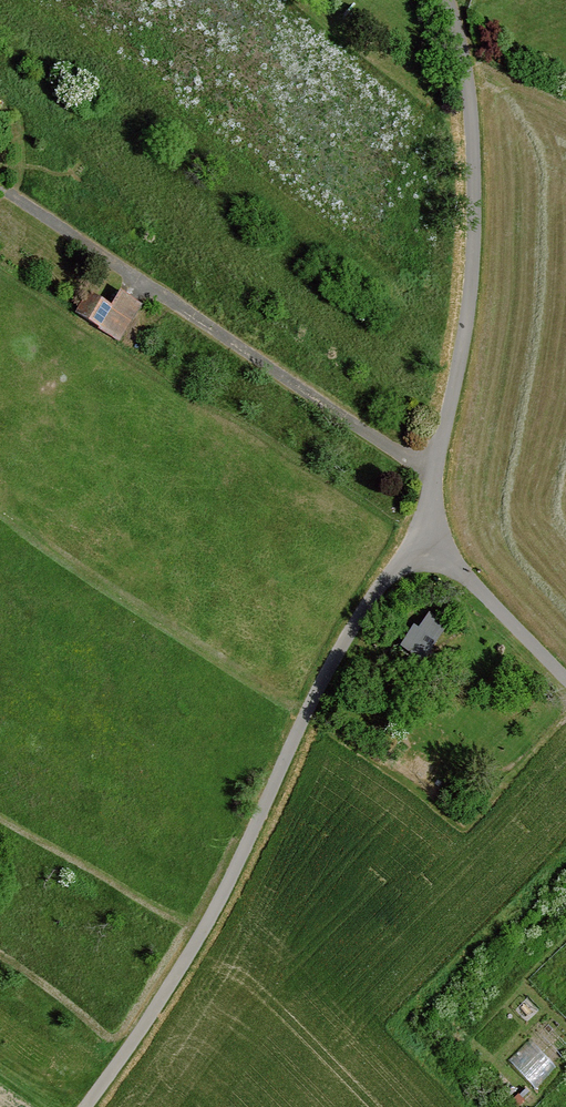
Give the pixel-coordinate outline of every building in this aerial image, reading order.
[(93,298),(82,316),(121,340),(142,307),(125,296),(115,312),(93,298)] [(423,615),(406,645),(421,653),(438,624),(423,615)]
